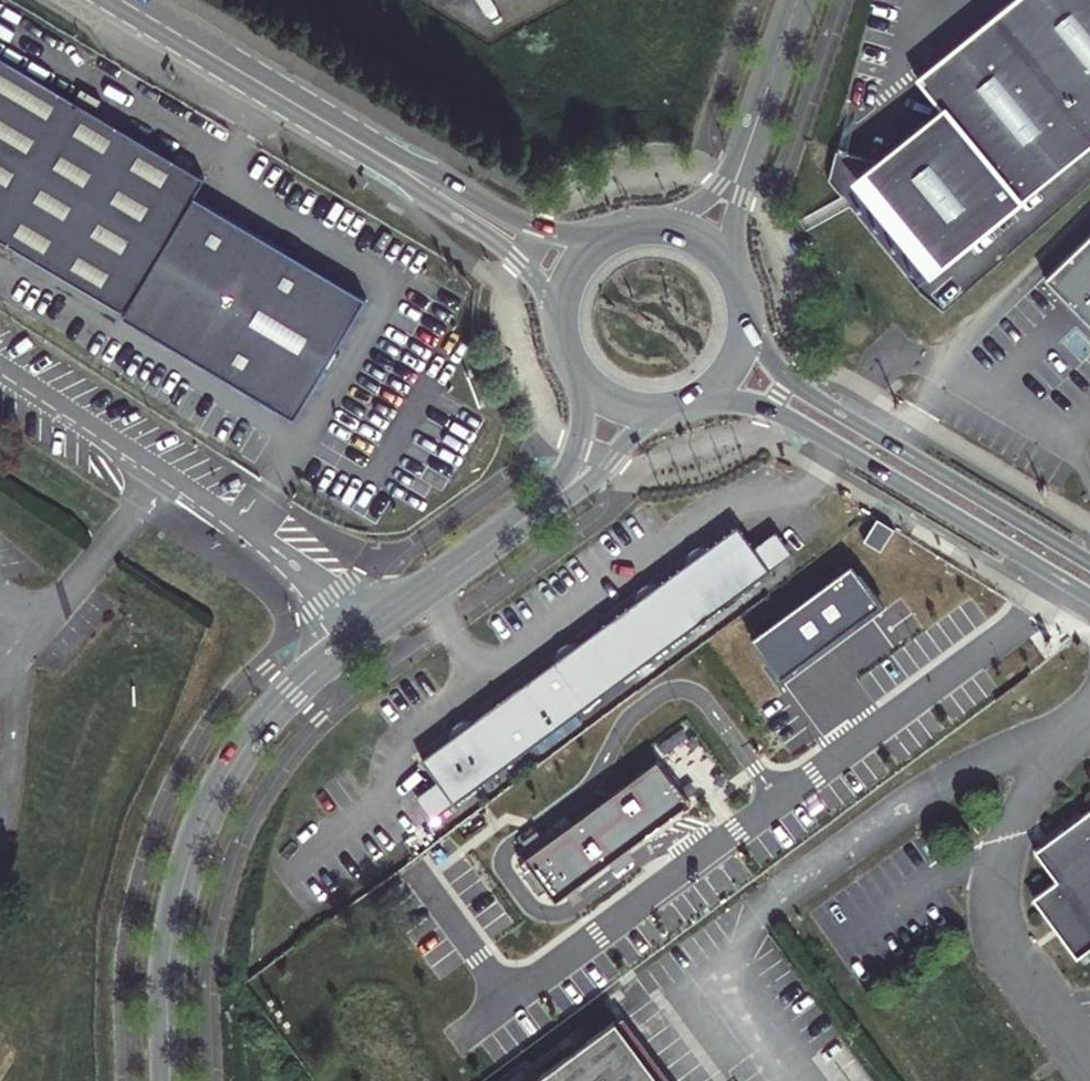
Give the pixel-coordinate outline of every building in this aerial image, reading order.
[(910,74),(936,105),(945,98),(1018,195),(1089,141),(1089,0),(1006,0),(910,74)] [(118,317),(291,419),(363,299),(190,196),(200,179),(0,60),(0,242),(121,313),(118,317)] [(945,98),(936,105),(830,186),(833,205),(874,258),(900,272),(908,267),(914,275),(1018,195),(945,98)] [(1089,326),(1089,224),(1039,273),(1089,326)] [(881,550),(894,528),(877,517),(864,540),(881,550)] [(767,569),(734,525),(418,758),(451,802),(767,569)] [(750,634),(779,675),(881,603),(853,563),(750,634)] [(524,857),(555,899),(689,802),(658,759),(524,857)] [(1076,955),(1089,945),(1089,808),(1035,848),(1056,878),(1033,895),(1076,955)] [(633,1040),(616,1016),(528,1080),(664,1080),(633,1040)]
